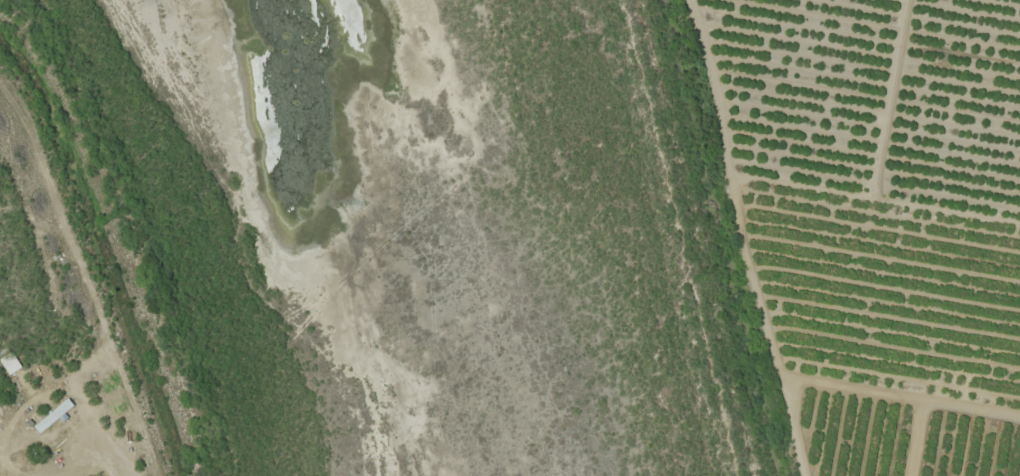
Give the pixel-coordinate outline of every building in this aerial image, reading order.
[(10,375),(22,367),(11,352),(0,360),(10,375)] [(34,426),(40,433),(74,406),(68,399),(34,426)]
